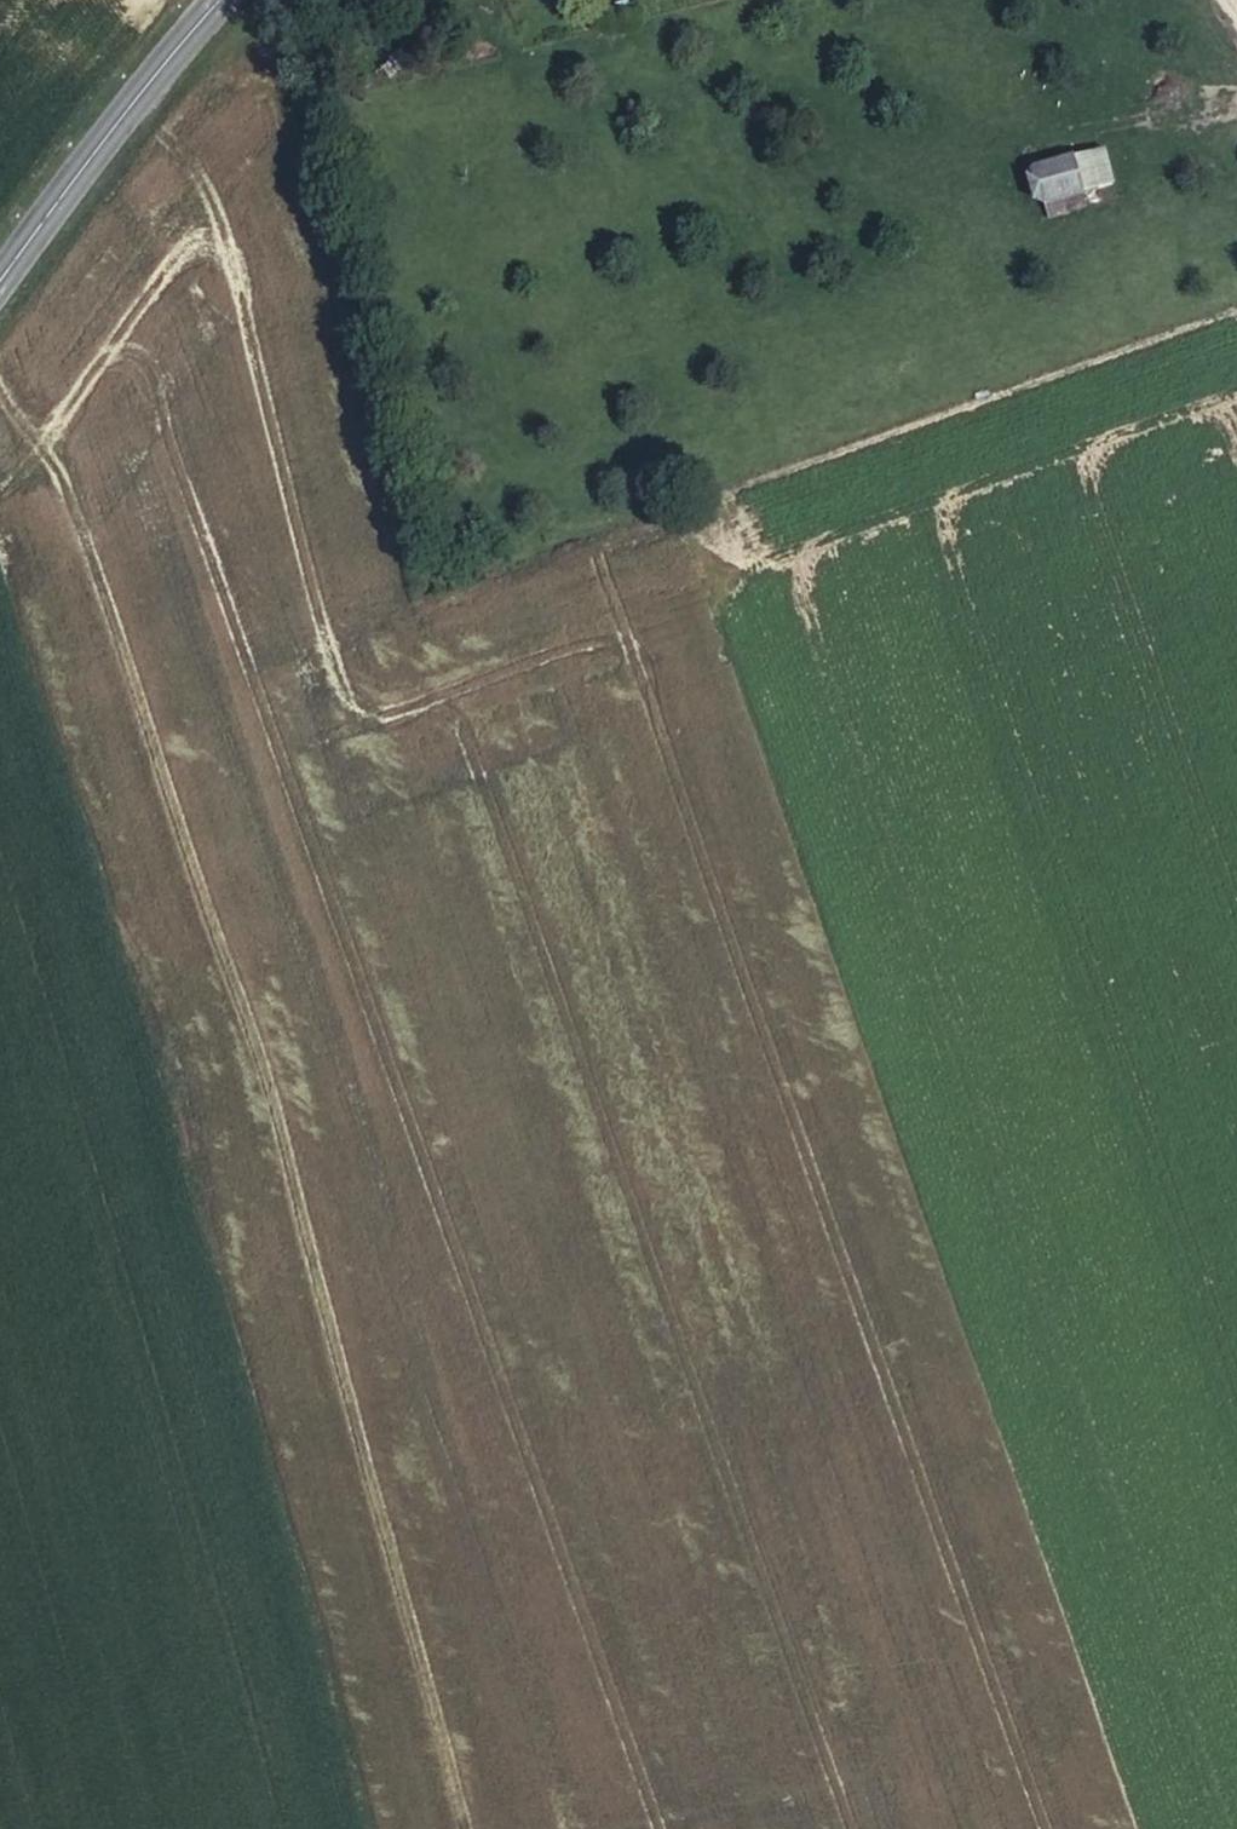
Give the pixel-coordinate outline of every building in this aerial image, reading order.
[(1086,159),(1075,125),(1045,134),(1055,169),(1073,163),(1086,159)] [(1055,169),(1045,134),(1010,144),(1021,179),(1025,192),(1059,182),(1055,169)] [(1073,163),(1055,169),(1059,182),(1077,177),(1073,163)]
